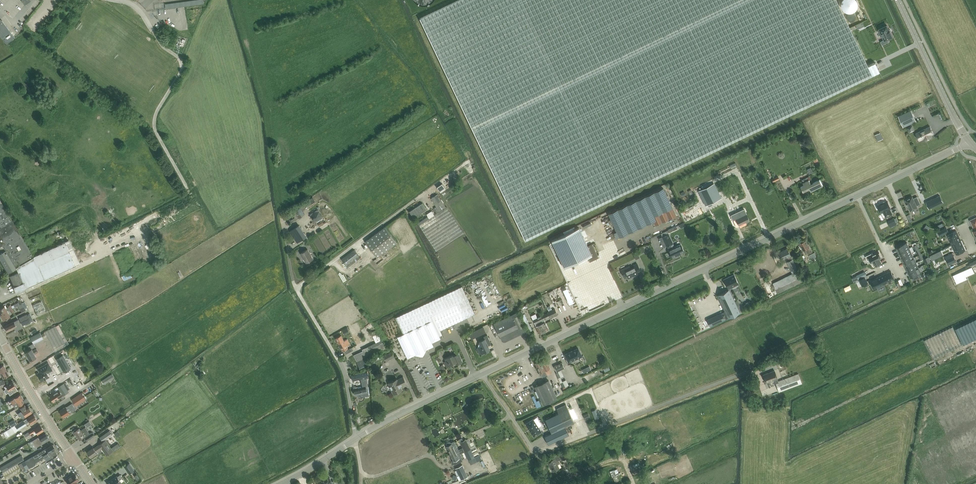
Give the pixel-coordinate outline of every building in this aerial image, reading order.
[(420,18),(525,240),(612,199),(879,72),(875,62),(868,66),(836,0),(458,0),(420,18)] [(15,37),(2,20),(0,19),(0,36),(6,44),(15,37)] [(881,42),(882,45),(888,42),(887,39),(892,37),(890,32),(889,29),(887,25),(885,26),(884,25),(881,27),(881,28),(879,29),(885,40),(881,42)] [(916,121),(911,110),(898,116),(903,127),(916,121)] [(932,137),(931,135),(934,134),(930,127),(916,134),(919,141),(926,138),(927,140),(932,137)] [(804,185),(801,187),(803,192),(810,189),(811,192),(823,186),(820,180),(811,184),(809,180),(803,183),(804,185)] [(442,183),(437,187),(440,192),(446,189),(442,183)] [(712,185),(701,190),(708,205),(719,199),(712,185)] [(663,188),(634,202),(644,226),(654,221),(656,225),(676,216),(663,188)] [(437,194),(431,198),(439,211),(445,207),(437,194)] [(940,196),(930,200),(926,202),(928,206),(929,209),(943,202),(940,196)] [(316,203),(313,197),(306,201),(303,203),(306,209),(316,203)] [(917,197),(913,199),(912,197),(905,200),(911,211),(917,208),(917,206),(920,204),(917,197)] [(880,205),(878,206),(881,213),(883,212),(886,217),(892,214),(890,211),(889,209),(891,208),(888,201),(885,203),(884,201),(880,204),(880,205)] [(317,209),(319,208),(326,222),(330,220),(322,202),(315,205),(317,209)] [(644,226),(634,202),(618,209),(629,233),(644,226)] [(414,218),(426,209),(422,203),(410,212),(414,218)] [(299,218),(305,214),(300,207),(292,213),(295,218),(291,220),(292,223),(299,218)] [(464,233),(447,207),(434,215),(432,211),(427,214),(428,216),(418,223),(436,251),(464,233)] [(629,233),(618,209),(608,214),(619,238),(629,233)] [(750,221),(744,209),(731,215),(736,227),(739,226),(740,227),(744,225),(744,224),(750,221)] [(313,221),(319,221),(322,216),(319,211),(314,212),(311,216),(313,221)] [(299,225),(290,231),(297,243),(306,237),(299,225)] [(377,258),(397,243),(385,227),(365,242),(377,258)] [(587,257),(590,262),(599,258),(592,244),(588,246),(579,228),(551,241),(564,268),(587,257)] [(952,240),(953,244),(960,240),(956,231),(947,235),(950,241),(952,240)] [(667,246),(669,250),(668,250),(672,258),(684,252),(681,245),(673,248),(671,244),(673,243),(669,234),(662,237),(667,246)] [(57,273),(79,264),(69,239),(13,261),(16,269),(8,273),(15,290),(29,285),(57,274),(57,273)] [(806,249),(809,254),(813,252),(809,244),(807,245),(806,240),(800,243),(804,250),(806,249)] [(953,244),(952,244),(956,254),(965,250),(960,240),(953,244)] [(897,247),(900,252),(909,248),(907,242),(897,247)] [(16,251),(21,251),(22,256),(30,256),(29,252),(27,253),(26,247),(19,247),(19,243),(16,243),(16,251)] [(0,250),(0,259),(5,270),(15,266),(13,262),(12,262),(5,248),(0,250)] [(128,250),(132,263),(138,261),(134,248),(128,250)] [(909,248),(900,252),(902,257),(911,253),(909,248)] [(300,253),(306,263),(313,259),(307,249),(300,253)] [(791,271),(797,268),(793,259),(791,255),(788,249),(779,253),(782,260),(784,259),(786,263),(787,262),(791,271)] [(349,269),(361,259),(354,250),(341,259),(349,269)] [(879,259),(882,258),(879,252),(873,255),(873,253),(866,256),(867,261),(870,260),(871,263),(872,263),(873,267),(875,266),(881,263),(880,260),(879,259)] [(902,257),(904,262),(914,258),(911,253),(902,257)] [(949,265),(956,261),(953,256),(946,259),(949,265)] [(914,258),(904,262),(907,267),(916,262),(914,258)] [(341,259),(338,262),(344,271),(348,269),(341,259)] [(907,267),(909,272),(919,267),(916,262),(907,267)] [(621,270),(624,277),(627,276),(628,278),(634,275),(635,276),(638,274),(637,272),(640,270),(637,264),(634,265),(635,267),(631,269),(629,266),(621,270)] [(919,267),(909,272),(912,277),(921,273),(919,267)] [(971,267),(958,273),(962,281),(966,279),(965,277),(974,273),(971,267)] [(799,270),(793,274),(773,283),(778,293),(804,281),(799,270)] [(881,277),(884,283),(884,284),(887,282),(894,279),(894,278),(895,278),(894,275),(893,275),(891,271),(884,275),(881,276),(881,277)] [(738,284),(737,281),(734,275),(724,279),(728,289),(738,284)] [(884,283),(881,277),(881,276),(870,281),(874,289),(884,284),(884,283)] [(868,284),(865,277),(859,280),(862,286),(868,284)] [(462,286),(427,303),(440,330),(475,314),(462,286)] [(729,290),(718,296),(725,311),(728,318),(740,313),(729,290)] [(41,301),(33,305),(37,314),(45,310),(41,301)] [(440,330),(427,303),(395,318),(403,334),(397,337),(407,359),(416,355),(417,356),(423,358),(426,352),(425,351),(434,346),(432,343),(441,339),(439,336),(442,334),(440,330)] [(6,308),(4,306),(0,308),(0,315),(7,311),(9,310),(12,308),(15,307),(14,305),(11,306),(10,305),(8,306),(8,307),(6,308)] [(547,313),(537,318),(544,332),(549,329),(544,319),(549,317),(550,318),(558,315),(555,309),(547,313)] [(7,311),(0,315),(3,320),(10,316),(7,311)] [(710,326),(728,318),(725,311),(707,320),(710,326)] [(500,337),(502,336),(504,339),(506,340),(526,331),(517,312),(494,324),(500,337)] [(30,313),(27,314),(19,318),(22,326),(30,322),(33,321),(30,313)] [(532,330),(524,314),(520,316),(528,332),(532,330)] [(924,341),(933,360),(975,339),(975,316),(924,341)] [(544,332),(537,318),(533,320),(539,334),(544,332)] [(18,325),(17,323),(15,324),(14,322),(4,327),(7,331),(18,325)] [(69,344),(59,324),(44,332),(55,352),(69,344)] [(29,346),(30,350),(26,352),(30,360),(36,357),(34,354),(38,352),(36,349),(33,351),(32,349),(35,347),(34,344),(44,339),(42,337),(43,337),(44,339),(46,338),(45,336),(44,333),(41,334),(40,333),(30,338),(33,343),(29,346)] [(373,356),(373,355),(372,355),(386,348),(382,340),(381,340),(378,333),(373,336),(376,343),(368,346),(368,347),(362,349),(363,351),(353,355),(357,362),(356,362),(361,371),(367,368),(364,363),(367,362),(366,359),(373,356)] [(347,339),(344,341),(341,335),(336,338),(342,351),(348,348),(346,346),(350,344),(348,339),(347,339)] [(477,348),(479,354),(490,350),(487,344),(491,343),(487,335),(484,337),(485,339),(480,341),(482,346),(477,348)] [(582,356),(578,348),(565,354),(569,362),(582,356)] [(395,357),(392,351),(383,356),(386,362),(395,357)] [(65,353),(58,357),(66,370),(72,367),(65,353)] [(444,359),(445,361),(443,362),(446,368),(450,366),(450,365),(455,363),(456,365),(463,362),(459,353),(453,356),(453,355),(444,359)] [(790,354),(783,356),(786,364),(793,361),(790,354)] [(545,358),(540,361),(547,375),(552,373),(550,369),(550,368),(545,358)] [(547,375),(540,361),(535,363),(540,373),(542,377),(547,375)] [(52,370),(52,369),(48,363),(39,369),(40,372),(37,374),(42,381),(49,377),(47,373),(52,370)] [(554,366),(556,372),(564,368),(562,363),(554,366)] [(9,375),(6,369),(0,373),(3,378),(9,375)] [(774,380),(779,392),(802,383),(798,374),(778,381),(777,379),(778,379),(775,370),(770,372),(770,373),(768,373),(763,375),(766,383),(774,380)] [(947,382),(963,380),(964,389),(965,386),(972,389),(975,388),(975,370),(947,382)] [(361,388),(362,393),(363,393),(363,396),(369,394),(367,377),(368,377),(367,371),(351,375),(352,378),(356,377),(357,380),(361,379),(363,387),(361,388)] [(104,385),(114,378),(112,374),(102,381),(104,385)] [(397,380),(397,379),(388,383),(393,394),(402,390),(400,386),(402,385),(402,386),(406,384),(403,377),(397,380)] [(557,398),(548,380),(535,387),(543,405),(557,398)] [(4,387),(6,389),(4,390),(6,394),(8,393),(10,395),(17,391),(15,387),(16,386),(12,381),(4,387)] [(59,390),(56,392),(50,396),(53,402),(60,398),(58,396),(62,394),(63,396),(68,393),(67,391),(70,389),(65,382),(58,387),(59,390)] [(81,390),(83,395),(93,389),(91,385),(81,390)] [(362,393),(361,388),(358,388),(357,386),(353,387),(354,389),(354,390),(355,395),(358,394),(358,398),(363,397),(363,396),(363,393),(362,393)] [(82,393),(76,396),(81,402),(86,399),(82,393)] [(20,394),(8,401),(7,402),(9,405),(15,401),(18,406),(24,403),(21,399),(23,398),(20,394)] [(541,405),(538,399),(536,400),(533,395),(531,396),(534,402),(532,402),(535,408),(541,405)] [(66,407),(59,411),(63,417),(76,409),(72,403),(66,407)] [(21,411),(17,414),(19,416),(20,415),(23,419),(26,417),(25,416),(32,412),(28,407),(26,408),(24,405),(20,408),(21,411)] [(552,433),(545,437),(547,442),(548,444),(569,435),(565,427),(575,423),(566,405),(557,409),(559,413),(545,420),(552,433)] [(15,426),(9,430),(3,433),(6,438),(11,434),(18,430),(26,425),(26,424),(29,422),(31,424),(37,420),(34,415),(27,419),(27,418),(15,426)] [(541,432),(538,427),(542,425),(537,417),(533,419),(526,424),(534,436),(541,432)] [(40,424),(28,432),(30,435),(30,434),(35,431),(37,434),(44,430),(40,425),(40,424)] [(79,428),(77,430),(76,429),(72,432),(75,435),(76,435),(79,440),(84,437),(87,441),(95,435),(93,432),(92,433),(91,432),(90,433),(86,427),(81,430),(79,428)] [(104,434),(107,439),(112,435),(109,430),(104,434)] [(49,439),(46,433),(39,437),(32,441),(36,447),(49,439)] [(106,440),(99,445),(102,449),(106,455),(113,451),(106,440)] [(466,440),(463,441),(460,442),(463,448),(462,448),(464,452),(465,452),(471,449),(466,440)] [(458,450),(454,441),(451,443),(450,442),(449,441),(446,443),(446,444),(447,446),(446,446),(450,454),(458,450)] [(53,444),(32,457),(25,461),(29,468),(35,464),(36,463),(35,463),(44,458),(47,462),(55,457),(56,456),(57,455),(57,454),(57,453),(56,453),(54,448),(55,448),(54,447),(55,447),(54,444),(53,445),(53,444)] [(99,445),(94,448),(93,448),(87,452),(91,457),(97,453),(102,449),(99,445)] [(462,448),(458,450),(450,454),(453,460),(452,461),(454,465),(462,461),(461,458),(462,458),(460,454),(464,452),(462,448)] [(471,449),(465,452),(469,460),(473,458),(475,457),(471,449)] [(564,451),(559,454),(562,461),(568,458),(564,451)] [(558,465),(560,463),(559,460),(561,459),(558,453),(553,456),(555,459),(548,462),(553,472),(559,468),(558,465)] [(22,455),(0,468),(3,472),(24,460),(22,455)] [(23,472),(29,468),(25,461),(18,464),(23,472)] [(129,474),(134,470),(129,463),(124,467),(129,474)] [(456,468),(461,480),(468,476),(462,465),(456,468)] [(105,478),(107,481),(117,476),(115,472),(105,478)] [(69,483),(78,483),(76,482),(79,480),(74,473),(65,479),(69,483)] [(108,483),(119,483),(122,482),(120,480),(122,478),(120,475),(118,477),(117,476),(107,483),(108,483)]
